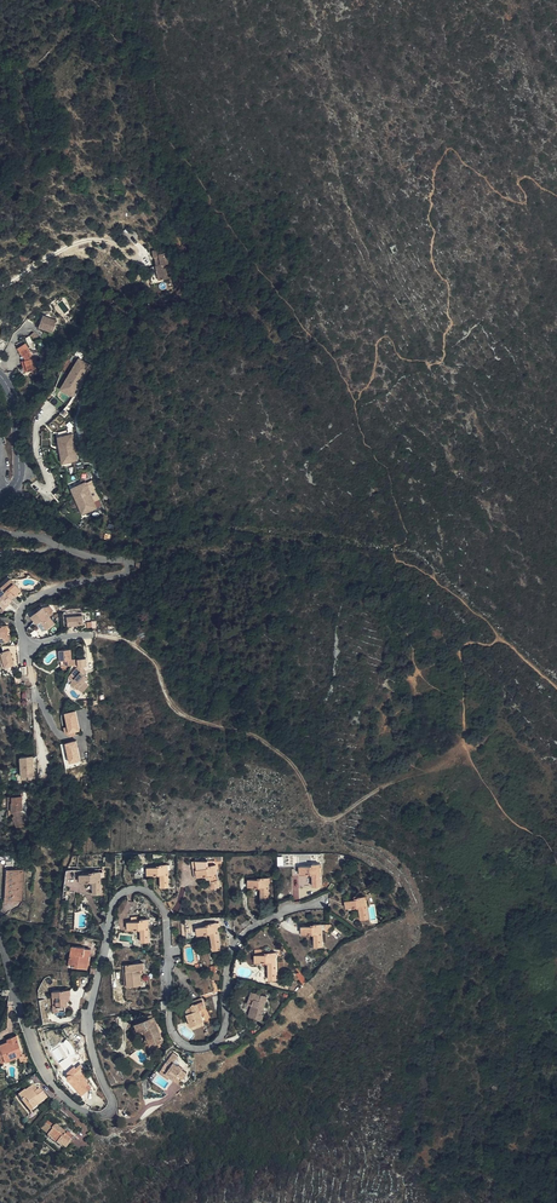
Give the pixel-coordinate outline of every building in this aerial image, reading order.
[(137,130),(135,128),(133,128),(131,129),(129,131),(129,133),(130,135),(133,136),(135,136),(137,134),(138,132),(137,130)] [(165,253),(165,249),(153,251),(154,257),(155,257),(157,264),(156,265),(159,280),(168,278),(165,264),(169,263),(167,252),(165,253)] [(58,321),(44,315),(40,326),(54,331),(58,321)] [(35,332),(31,335),(35,341),(41,341),(42,339),(35,332)] [(28,360),(34,358),(30,352),(31,351),(26,344),(19,348),(23,355),(25,355),(28,360)] [(26,360),(25,360),(28,372),(39,368),(36,357),(34,358),(28,360),(26,360)] [(76,357),(65,377),(67,378),(78,359),(76,357)] [(61,383),(74,391),(89,365),(78,359),(67,378),(65,377),(61,383)] [(72,395),(74,391),(61,383),(59,387),(72,395)] [(54,393),(47,400),(59,411),(66,405),(54,393)] [(59,412),(47,424),(53,430),(65,419),(59,412)] [(41,445),(43,455),(52,453),(50,444),(50,429),(41,429),(41,445)] [(60,453),(62,461),(72,459),(73,462),(77,462),(70,431),(66,431),(66,434),(57,436),(58,444),(62,443),(64,453),(60,453)] [(53,474),(57,482),(64,479),(61,471),(53,474)] [(78,504),(82,512),(91,508),(93,511),(97,509),(84,478),(79,480),(80,482),(71,486),(74,495),(78,493),(82,502),(78,504)] [(64,496),(58,488),(53,493),(59,500),(64,496)] [(2,586),(3,587),(13,598),(23,589),(12,577),(2,586)] [(3,587),(0,590),(0,602),(5,608),(10,603),(14,599),(13,598),(3,587)] [(53,611),(49,606),(42,607),(31,616),(38,624),(41,621),(48,629),(55,623),(49,614),(53,611)] [(84,623),(84,614),(68,615),(69,624),(84,623)] [(8,640),(8,624),(0,625),(0,641),(8,640)] [(2,657),(4,656),(6,663),(15,661),(11,646),(0,649),(0,651),(2,657)] [(60,660),(61,659),(65,659),(66,665),(72,664),(71,648),(60,649),(60,660)] [(78,665),(71,673),(76,677),(73,681),(71,683),(77,689),(78,688),(82,692),(88,685),(84,681),(88,677),(84,674),(81,672),(81,665),(84,665),(87,665),(87,657),(78,658),(78,665)] [(68,725),(65,726),(66,734),(77,733),(76,730),(81,729),(78,709),(66,711),(68,725)] [(67,741),(71,761),(81,759),(78,739),(67,741)] [(21,756),(22,775),(35,774),(34,755),(21,756)] [(14,796),(13,796),(13,801),(12,801),(12,808),(12,811),(15,811),(16,815),(13,816),(17,827),(26,823),(21,810),(23,809),(22,795),(14,796)] [(13,801),(13,796),(3,796),(2,808),(12,808),(12,801),(13,801)] [(208,860),(196,860),(197,869),(195,869),(196,877),(206,875),(207,878),(210,878),(212,887),(220,886),(216,864),(209,865),(208,860)] [(321,885),(320,863),(312,863),(312,865),(301,866),(301,873),(312,873),(313,885),(321,885)] [(169,886),(168,864),(160,864),(160,866),(149,866),(149,874),(161,873),(161,886),(169,886)] [(22,900),(24,870),(8,869),(7,899),(22,900)] [(101,893),(101,871),(93,871),(93,873),(81,874),(81,881),(93,881),(93,894),(101,893)] [(269,900),(269,877),(261,877),(261,879),(249,879),(249,886),(261,886),(261,899),(269,900)] [(369,918),(365,895),(358,897),(357,895),(355,895),(354,896),(352,897),(352,899),(346,900),(347,908),(359,906),(361,919),(369,918)] [(138,921),(131,921),(129,921),(129,929),(141,928),(141,941),(149,941),(148,918),(140,919),(140,921),(138,921)] [(221,948),(217,922),(209,923),(209,925),(198,927),(199,934),(211,932),(213,950),(221,948)] [(322,928),(322,923),(314,924),(314,925),(302,925),(302,933),(314,933),(314,946),(322,945),(322,928)] [(329,923),(324,923),(324,928),(324,929),(329,932),(333,926),(329,923)] [(85,948),(85,947),(72,945),(70,962),(75,963),(74,965),(87,967),(91,949),(85,948)] [(286,949),(279,949),(279,957),(290,956),(286,949)] [(276,979),(276,952),(268,952),(268,954),(257,954),(257,962),(268,961),(268,979),(276,979)] [(142,984),(140,972),(140,968),(142,968),(144,968),(144,962),(125,964),(127,986),(142,984)] [(221,979),(220,973),(216,972),(210,970),(212,979),(221,979)] [(305,983),(306,981),(301,971),(299,973),(298,973),(305,983)] [(53,990),(53,995),(56,995),(57,1006),(59,1006),(60,1005),(65,1005),(68,1005),(68,1000),(68,995),(69,994),(71,995),(71,989),(53,990)] [(252,1004),(249,1014),(258,1017),(262,1019),(263,1014),(262,1014),(267,996),(252,991),(248,1003),(252,1004)] [(192,1025),(203,1021),(204,1021),(200,1009),(205,1007),(202,997),(187,1002),(188,1007),(186,1009),(187,1013),(186,1013),(191,1026),(192,1025)] [(163,1041),(154,1016),(135,1024),(138,1032),(144,1029),(150,1046),(163,1041)] [(9,1040),(1,1042),(7,1060),(20,1056),(23,1054),(17,1034),(8,1037),(9,1040)] [(72,1053),(75,1050),(71,1044),(69,1042),(68,1041),(64,1043),(72,1053)] [(166,1061),(162,1068),(166,1071),(165,1072),(170,1076),(171,1074),(175,1077),(174,1079),(173,1079),(178,1082),(182,1077),(183,1078),(187,1072),(180,1068),(181,1067),(178,1064),(177,1065),(173,1062),(176,1059),(178,1056),(173,1053),(167,1062),(166,1061)] [(183,1064),(176,1059),(173,1062),(177,1065),(178,1064),(181,1067),(182,1067),(183,1064)] [(92,1085),(85,1078),(81,1073),(84,1071),(87,1069),(81,1063),(76,1067),(75,1065),(68,1071),(69,1073),(68,1075),(68,1077),(82,1093),(92,1085)] [(166,1071),(162,1068),(159,1072),(168,1079),(170,1076),(165,1072),(166,1071)] [(33,1085),(29,1088),(33,1094),(37,1090),(33,1085)] [(17,1097),(21,1102),(24,1100),(33,1110),(37,1106),(37,1105),(47,1097),(40,1088),(37,1090),(33,1094),(29,1088),(25,1092),(24,1091),(17,1097)] [(24,1100),(21,1102),(30,1113),(33,1110),(24,1100)] [(51,1129),(52,1128),(45,1123),(41,1129),(48,1135),(52,1130),(51,1129)] [(55,1124),(53,1126),(64,1135),(65,1132),(55,1124)] [(53,1126),(52,1128),(51,1129),(52,1130),(48,1135),(47,1136),(51,1139),(50,1139),(61,1147),(61,1146),(65,1149),(69,1143),(68,1142),(70,1140),(64,1135),(53,1126)]
